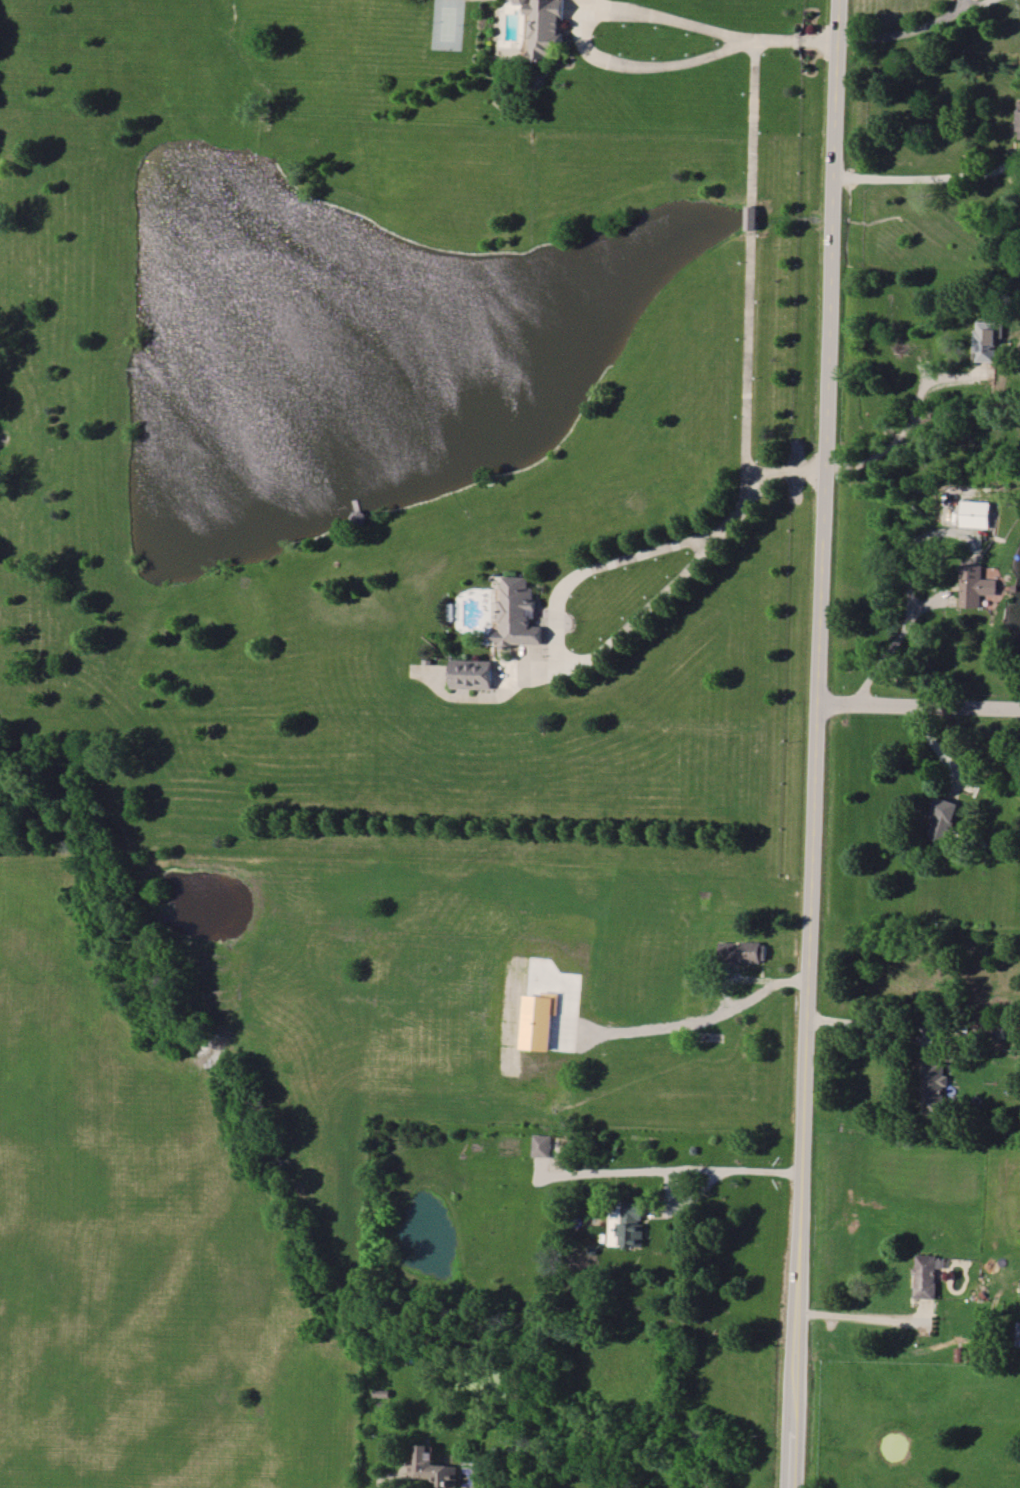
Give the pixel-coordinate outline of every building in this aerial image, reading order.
[(532,3),(524,3),(524,50),(528,50),(528,61),(545,61),(545,57),(558,56),(558,48),(564,48),(564,0),(532,0),(532,3)] [(995,361),(996,322),(975,321),(974,361),(995,361)] [(961,526),(989,527),(990,502),(962,501),(961,526)] [(962,563),(959,607),(982,608),(983,594),(999,595),(999,579),(984,578),(984,564),(962,563)] [(500,631),(492,631),(492,640),(498,641),(498,644),(541,646),(542,625),(533,625),(535,577),(502,576),(500,631)] [(450,688),(491,689),(492,660),(451,659),(450,688)] [(935,816),(928,836),(946,842),(959,802),(937,794),(930,814),(935,816)] [(767,962),(767,944),(722,943),(721,961),(767,962)] [(521,1049),(550,1050),(552,1014),(558,1015),(559,995),(524,993),(521,1049)] [(943,1112),(943,1087),(946,1087),(946,1060),(922,1061),(923,1113),(943,1112)] [(550,1157),(551,1135),(533,1134),(532,1156),(550,1157)] [(937,1266),(939,1266),(940,1256),(916,1255),(914,1298),(936,1299),(937,1266)] [(418,1362),(419,1346),(406,1346),(405,1361),(418,1362)] [(419,1444),(418,1463),(411,1462),(410,1480),(439,1481),(439,1487),(458,1487),(459,1466),(435,1464),(437,1446),(419,1444)]
